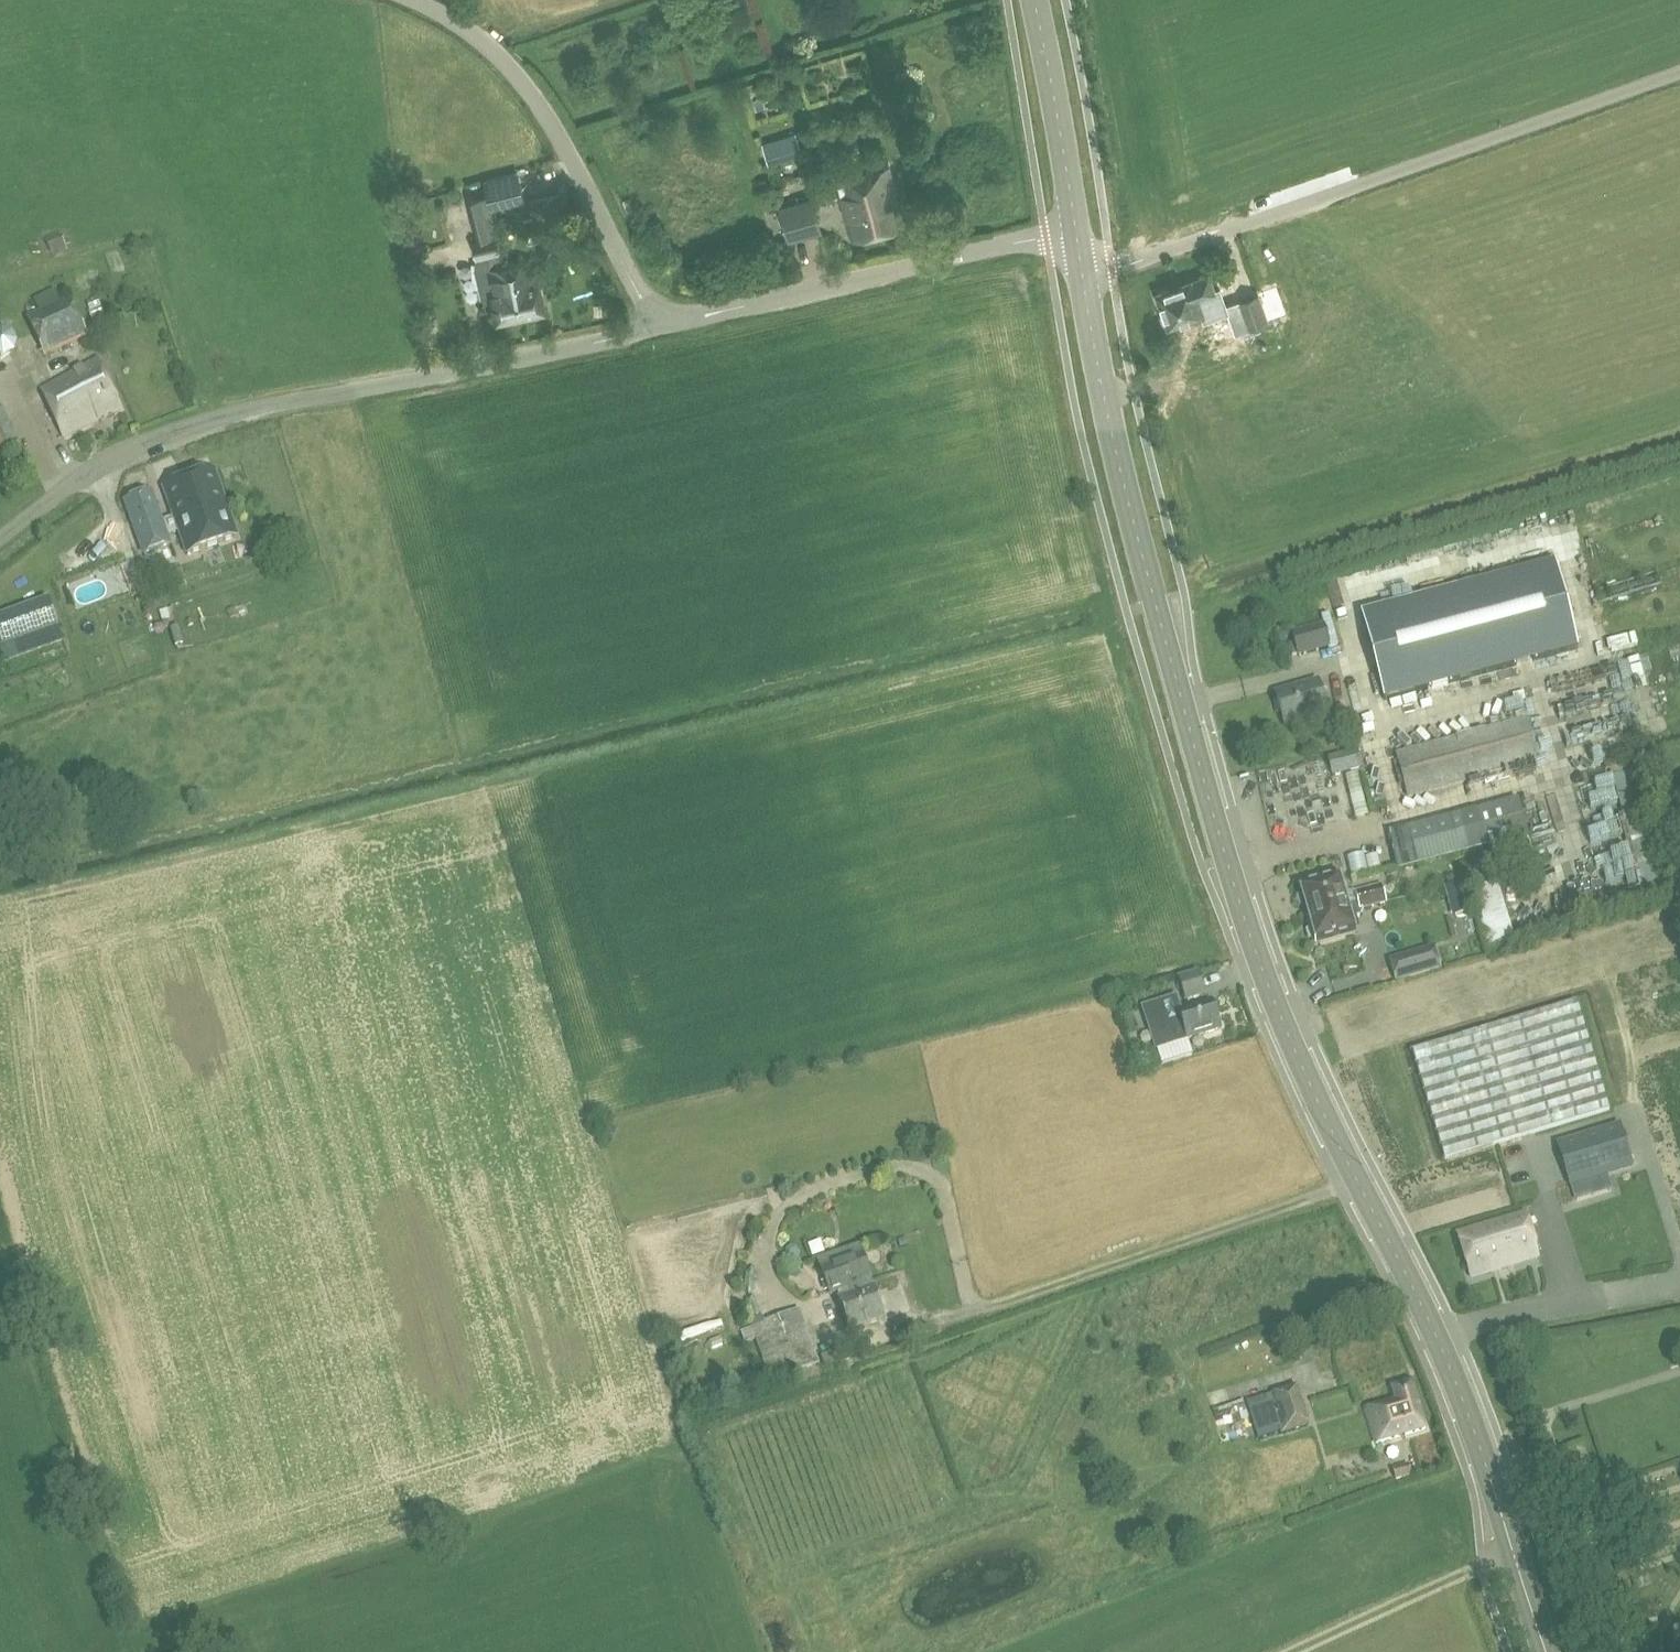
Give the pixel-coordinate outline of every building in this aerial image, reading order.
[(773,113),(771,94),(758,95),(760,115),(773,113)] [(761,143),(767,165),(802,154),(795,132),(761,143)] [(839,180),(843,195),(849,220),(848,221),(852,239),(903,226),(888,167),(844,178),(845,179),(839,180)] [(491,208),(526,200),(518,169),(484,178),(491,208)] [(820,202),(833,199),(828,181),(816,184),(820,202)] [(480,239),(497,235),(487,196),(470,200),(480,239)] [(779,207),(786,236),(805,230),(801,217),(817,212),(814,198),(779,207)] [(497,236),(497,235),(480,239),(476,240),(471,241),(476,259),(501,253),(497,236)] [(516,316),(506,266),(504,266),(501,253),(476,259),(474,273),(479,297),(492,295),(497,320),(516,316)] [(530,261),(506,266),(516,316),(544,310),(538,284),(535,285),(530,261)] [(1214,292),(1208,275),(1155,294),(1167,328),(1202,315),(1196,298),(1214,292)] [(88,336),(70,296),(62,300),(57,289),(33,300),(38,311),(26,317),(44,357),(59,349),(76,342),(88,336)] [(1236,301),(1246,329),(1269,321),(1259,293),(1236,301)] [(74,374),(42,389),(64,436),(97,421),(121,410),(97,360),(73,371),(74,374)] [(0,410),(0,450),(17,442),(2,409),(0,410)] [(174,516),(180,532),(187,554),(237,536),(215,471),(165,489),(174,516)] [(178,532),(180,532),(174,516),(173,517),(162,520),(153,492),(124,502),(140,546),(178,532)] [(154,594),(182,576),(164,547),(135,564),(154,594)] [(1555,563),(1361,614),(1384,701),(1578,649),(1555,563)] [(1324,623),(1292,632),(1298,656),(1331,647),(1324,623)] [(0,646),(0,662),(63,639),(58,625),(0,646)] [(1275,694),(1284,726),(1326,714),(1317,682),(1275,694)] [(1396,754),(1408,798),(1536,763),(1524,720),(1396,754)] [(1363,768),(1358,750),(1327,758),(1332,776),(1363,768)] [(1611,778),(1622,814),(1618,815),(1638,886),(1619,892),(1619,891),(1598,897),(1604,919),(1670,900),(1629,757),(1602,763),(1606,779),(1611,778)] [(1313,782),(1314,791),(1334,788),(1333,778),(1313,782)] [(1579,789),(1587,812),(1604,805),(1596,782),(1579,789)] [(1399,870),(1491,844),(1527,835),(1517,800),(1389,835),(1399,870)] [(1560,825),(1538,830),(1544,854),(1565,849),(1560,825)] [(1308,916),(1346,905),(1339,877),(1300,889),(1308,916)] [(1468,890),(1487,952),(1516,943),(1497,880),(1468,890)] [(1454,916),(1469,912),(1461,882),(1446,886),(1454,916)] [(1362,909),(1385,903),(1381,883),(1354,890),(1357,901),(1359,909),(1362,909)] [(1362,909),(1359,909),(1357,901),(1346,905),(1308,916),(1316,943),(1354,932),(1350,918),(1359,916),(1362,911),(1362,909)] [(1432,946),(1387,959),(1393,982),(1439,970),(1432,946)] [(1199,975),(1179,981),(1185,1001),(1205,994),(1199,975)] [(1156,1049),(1187,1039),(1219,1029),(1211,1002),(1180,1012),(1175,998),(1143,1008),(1156,1049)] [(1609,1110),(1577,1002),(1412,1051),(1445,1159),(1609,1110)] [(601,1135),(612,1139),(615,1128),(605,1124),(601,1135)] [(1568,1184),(1632,1165),(1620,1127),(1558,1146),(1568,1184)] [(1470,1276),(1537,1256),(1524,1212),(1457,1232),(1470,1276)] [(847,1289),(849,1296),(873,1287),(862,1255),(821,1269),(830,1295),(847,1289)] [(873,1287),(849,1296),(838,1300),(849,1331),(885,1319),(874,1287),(873,1287)] [(819,1363),(799,1309),(763,1322),(761,1317),(750,1321),(752,1328),(741,1332),(745,1343),(756,1339),(770,1377),(771,1381),(819,1363)] [(688,1340),(733,1330),(730,1319),(685,1329),(688,1340)] [(820,1357),(824,1367),(849,1359),(846,1348),(820,1357)] [(732,1382),(736,1395),(755,1389),(751,1376),(732,1382)] [(1391,1388),(1395,1401),(1365,1409),(1375,1444),(1425,1429),(1411,1382),(1391,1388)] [(1269,1394),(1281,1434),(1310,1425),(1299,1387),(1269,1394)] [(1260,1441),(1270,1438),(1262,1414),(1252,1417),(1260,1441)] [(1408,1464),(1393,1468),(1396,1480),(1412,1476),(1408,1464)]
